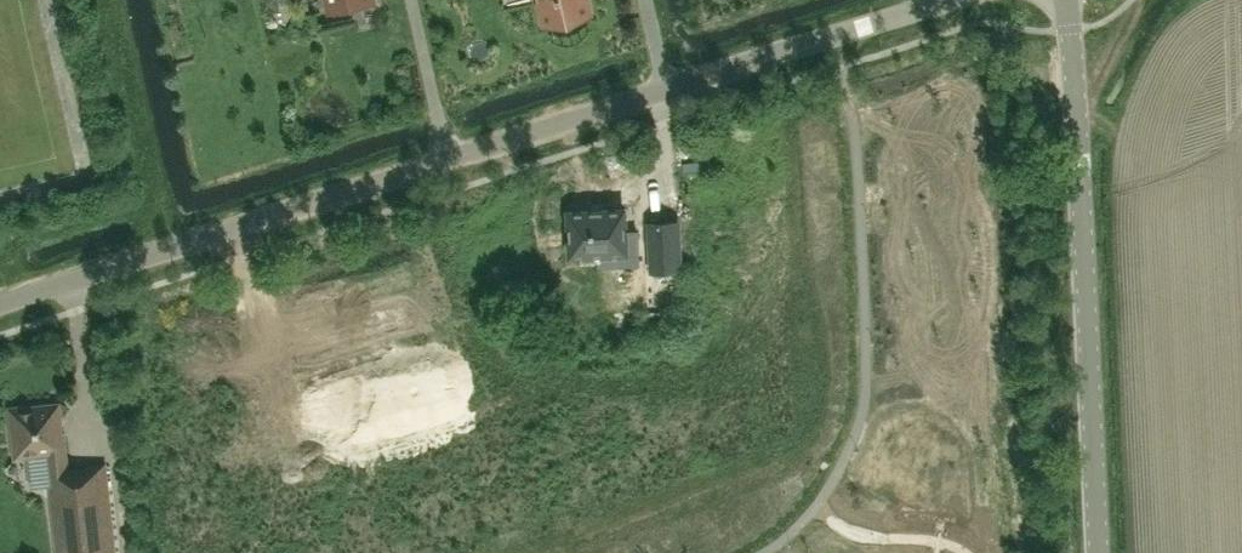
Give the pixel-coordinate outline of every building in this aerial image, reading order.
[(328,10),(326,11),(327,13),(375,2),(375,0),(325,0),(328,10)] [(581,16),(591,13),(588,0),(537,0),(537,1),(538,1),(544,24),(553,22),(553,24),(582,17),(581,16)] [(1008,44),(993,36),(989,44),(1004,52),(1008,44)] [(624,210),(569,212),(571,256),(599,255),(599,267),(639,265),(638,231),(625,232),(624,210)] [(678,222),(649,223),(652,272),(681,270),(678,222)] [(64,436),(63,436),(60,434),(59,422),(60,420),(61,420),(59,404),(11,409),(16,458),(46,454),(57,552),(116,552),(106,463),(90,465),(85,469),(69,471),(68,470),(64,436)]
